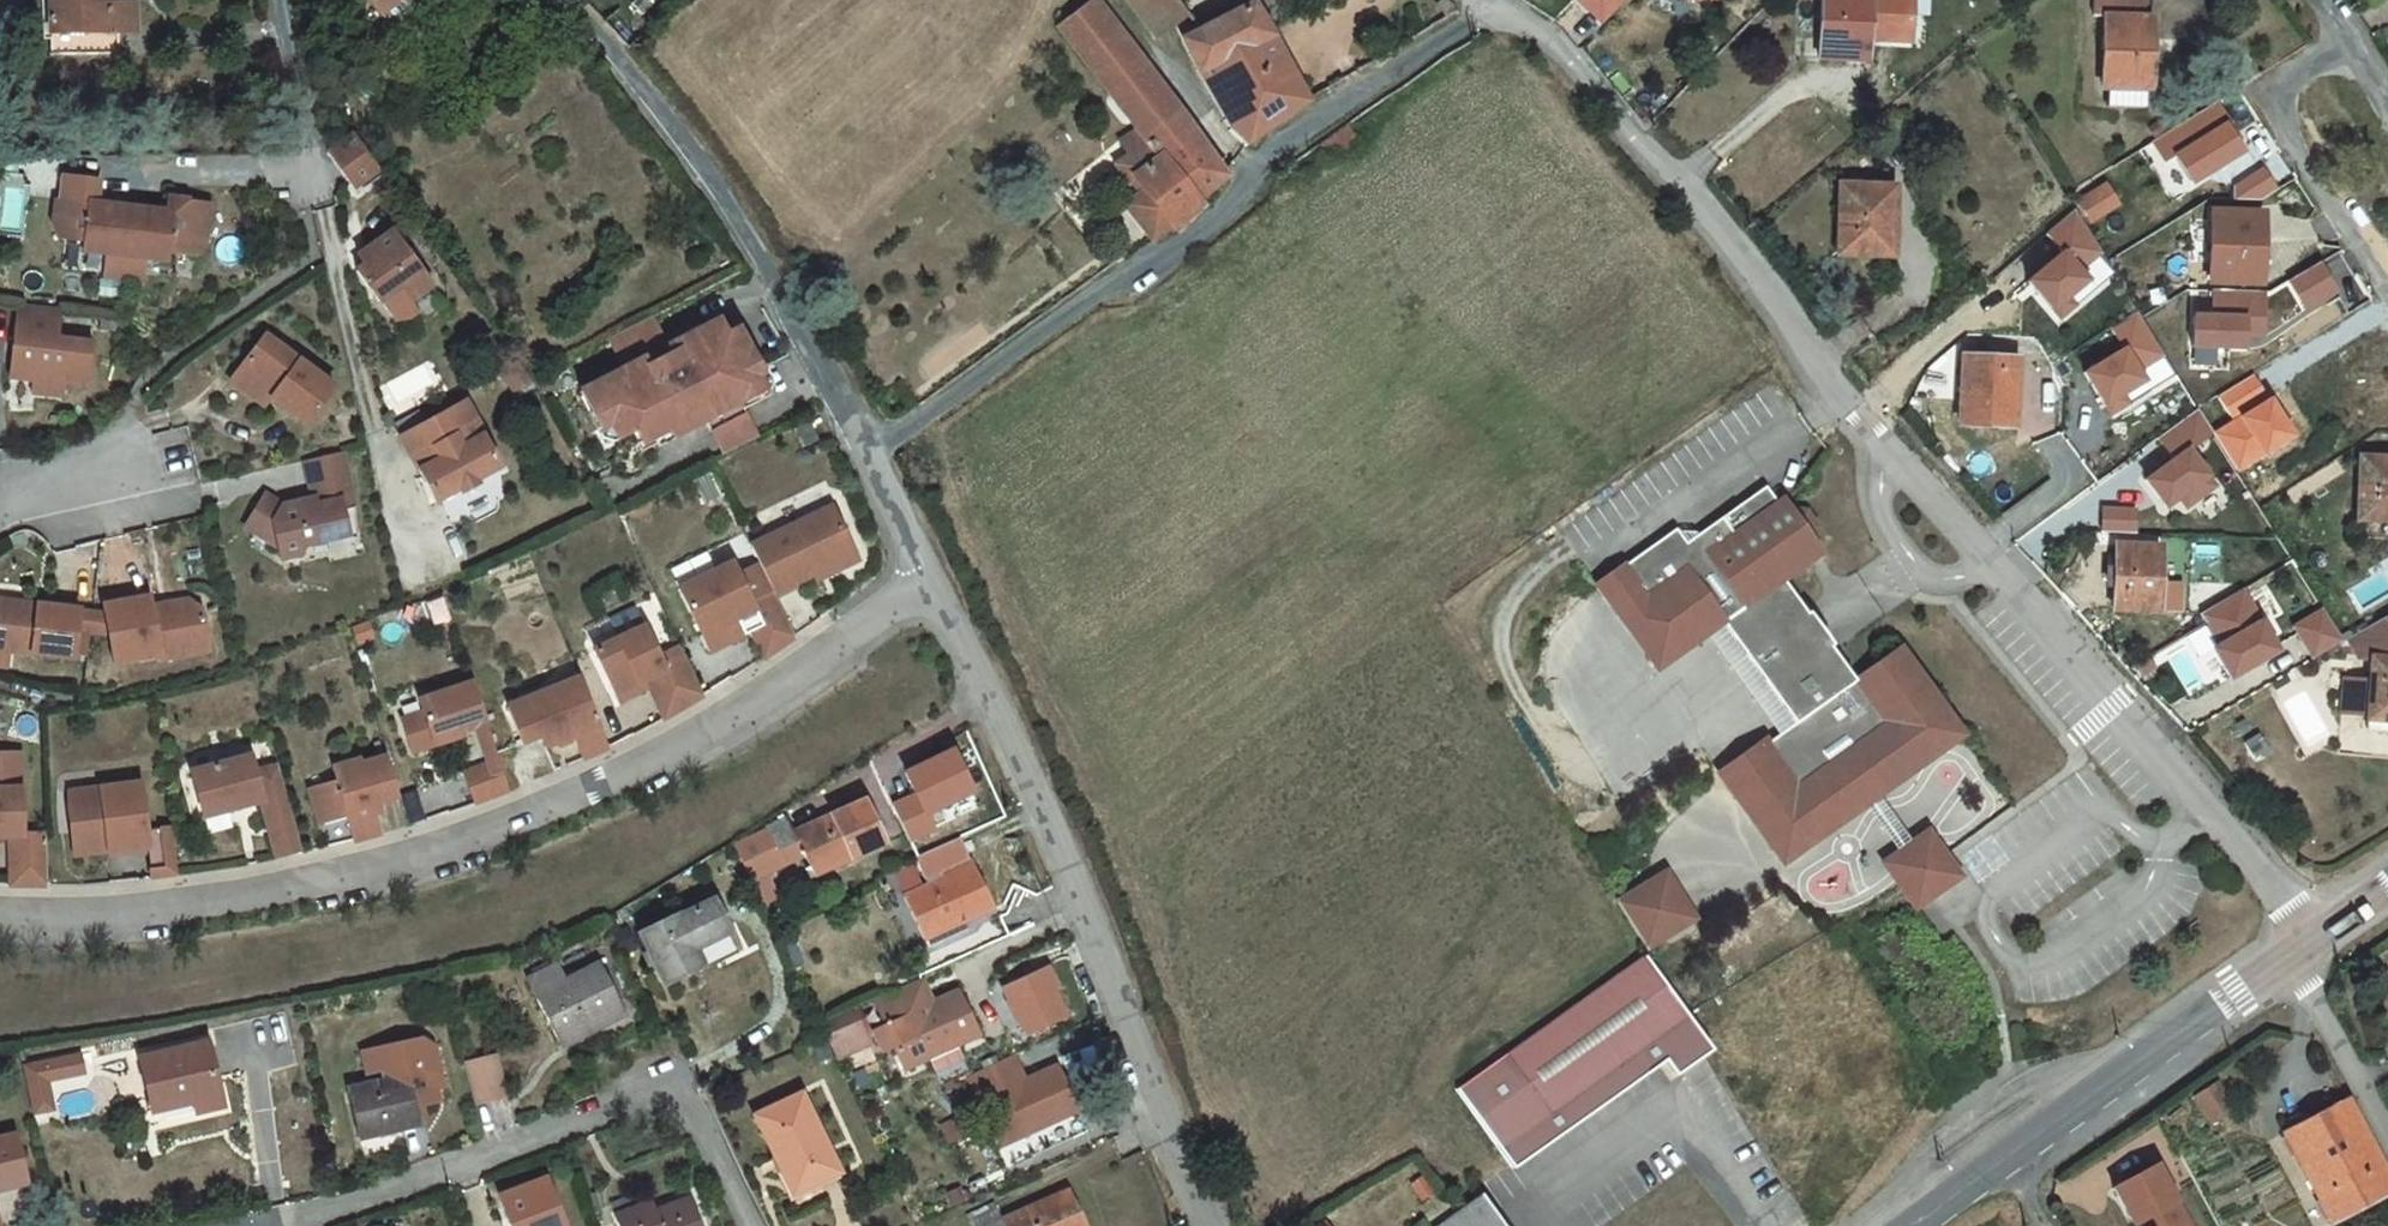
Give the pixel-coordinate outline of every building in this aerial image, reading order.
[(51,46),(120,46),(120,32),(137,31),(137,4),(112,5),(112,0),(50,0),(51,46)] [(379,11),(393,0),(370,0),(379,11)] [(379,11),(393,29),(430,0),(393,0),(379,11)] [(626,0),(613,0),(597,15),(629,48),(651,28),(626,0)] [(1176,231),(1203,211),(1197,203),(1225,176),(1099,0),(1094,0),(1058,27),(1131,125),(1114,137),(1125,152),(1112,162),(1124,179),(1132,173),(1176,231)] [(1460,11),(1450,0),(1436,0),(1451,17),(1460,11)] [(1824,58),(1875,59),(1875,38),(1876,0),(1825,0),(1824,58)] [(1875,38),(1917,38),(1918,0),(1876,0),(1875,38)] [(1224,126),(1248,144),(1269,123),(1314,99),(1273,30),(1257,2),(1202,33),(1193,21),(1178,30),(1224,126)] [(2129,57),(2128,33),(2081,32),(2079,55),(2089,54),(2087,124),(2092,124),(2128,125),(2133,125),(2134,57),(2129,57)] [(354,132),(330,149),(355,186),(357,188),(382,171),(374,160),(354,132)] [(69,171),(66,197),(106,201),(102,194),(104,176),(69,171)] [(1898,251),(1901,185),(1845,183),(1843,249),(1898,251)] [(2093,220),(2122,202),(2110,183),(2081,200),(2093,220)] [(58,219),(65,237),(87,239),(86,247),(110,250),(108,261),(128,264),(135,205),(106,201),(66,197),(61,196),(58,219)] [(135,205),(128,264),(148,266),(149,255),(171,258),(172,250),(199,253),(207,242),(212,201),(169,199),(168,207),(168,212),(162,212),(162,207),(135,205)] [(435,287),(397,234),(368,255),(372,261),(365,266),(368,269),(360,274),(382,305),(383,304),(396,322),(411,319),(420,313),(413,303),(435,287)] [(2235,321),(2234,252),(2190,251),(2192,322),(2235,321)] [(368,255),(361,259),(365,266),(372,261),(368,255)] [(108,261),(107,272),(126,275),(128,264),(108,261)] [(128,264),(126,275),(146,277),(148,266),(128,264)] [(15,344),(11,374),(35,377),(34,390),(66,393),(67,377),(92,380),(96,341),(61,337),(64,310),(19,305),(16,337),(21,338),(20,344),(15,344)] [(747,405),(771,393),(775,381),(767,366),(765,367),(758,354),(752,344),(749,345),(732,312),(670,344),(655,315),(610,338),(626,367),(583,390),(602,427),(613,421),(621,437),(636,429),(647,450),(708,417),(712,424),(747,405)] [(269,343),(242,380),(275,405),(311,431),(338,394),(269,343)] [(2020,422),(2021,356),(1966,356),(1965,420),(2020,422)] [(242,380),(234,391),(267,415),(275,405),(242,380)] [(464,400),(402,434),(436,500),(499,467),(470,412),(464,400)] [(747,405),(712,424),(726,452),(762,433),(747,405)] [(2159,434),(2174,457),(2147,475),(2169,509),(2219,476),(2199,445),(2217,433),(2201,407),(2159,434)] [(811,413),(798,420),(809,440),(822,433),(811,413)] [(270,502),(249,535),(283,556),(285,567),(301,564),(308,552),(352,542),(347,519),(359,517),(347,461),(310,469),(318,506),(304,509),(305,514),(293,517),(270,502)] [(1593,587),(1615,619),(1649,596),(1685,649),(1707,634),(1735,614),(1788,691),(1776,699),(1793,725),(1777,736),(1764,741),(1766,744),(1717,773),(1751,823),(1758,817),(1781,851),(1815,828),(1820,835),(1854,812),(1849,804),(1858,799),(1873,788),(1880,783),(1885,791),(1919,767),(1914,759),(1955,731),(1900,651),(1854,683),(1830,649),(1832,647),(1809,613),(1807,615),(1783,581),(1821,555),(1815,545),(1813,532),(1803,518),(1786,514),(1779,504),(1774,508),(1763,491),(1682,546),(1673,532),(1593,587)] [(763,558),(778,587),(819,566),(815,558),(853,539),(833,500),(754,540),(763,558)] [(2102,531),(2139,531),(2139,506),(2102,506),(2102,531)] [(2387,514),(2387,511),(2338,507),(2332,570),(2380,573),(2387,514)] [(819,566),(821,571),(860,552),(853,539),(815,558),(819,566)] [(683,584),(707,631),(748,609),(756,625),(770,651),(777,646),(785,640),(792,635),(799,630),(778,587),(763,558),(741,569),(735,557),(683,584)] [(2143,624),(2144,590),(2099,587),(2096,652),(2142,654),(2143,624)] [(2232,675),(2282,652),(2251,588),(2202,611),(2232,675)] [(1615,619),(1651,672),(1685,649),(1649,596),(1615,619)] [(590,626),(600,646),(649,622),(639,601),(590,626)] [(91,617),(89,635),(106,637),(111,667),(156,659),(157,664),(179,660),(177,647),(204,643),(199,615),(187,606),(151,612),(149,602),(102,610),(104,619),(91,617)] [(36,615),(37,608),(0,604),(0,611),(36,615)] [(73,662),(76,633),(89,635),(91,617),(79,616),(79,613),(37,608),(36,615),(0,611),(0,653),(73,662)] [(707,631),(715,647),(756,625),(748,609),(707,631)] [(2316,655),(2344,639),(2327,610),(2299,625),(2316,655)] [(600,646),(621,689),(651,675),(656,683),(670,713),(685,705),(693,700),(701,695),(709,691),(685,641),(664,651),(649,622),(600,646)] [(177,647),(179,660),(206,656),(204,643),(177,647)] [(2328,691),(2340,712),(2355,714),(2351,735),(2347,766),(2346,770),(2345,781),(2374,784),(2376,774),(2387,775),(2387,656),(2328,691)] [(556,686),(559,692),(589,679),(586,673),(556,686)] [(621,689),(625,698),(656,683),(651,675),(621,689)] [(515,704),(530,740),(548,733),(552,744),(581,731),(591,755),(597,752),(606,748),(614,744),(616,743),(589,679),(559,692),(556,686),(515,704)] [(492,716),(480,680),(426,699),(430,711),(410,719),(419,746),(440,739),(442,744),(471,734),(468,724),(482,719),(492,716)] [(507,758),(492,716),(482,719),(497,761),(507,758)] [(297,825),(282,768),(266,772),(262,777),(260,778),(255,757),(195,772),(207,817),(265,802),(272,831),(297,825)] [(518,788),(507,758),(497,761),(473,770),(484,801),(489,799),(497,796),(506,792),(514,789),(518,788)] [(399,798),(388,759),(362,767),(361,762),(333,770),(337,782),(311,789),(322,826),(347,819),(353,842),(359,841),(368,839),(377,836),(382,835),(374,809),(381,807),(380,803),(399,798)] [(12,839),(13,887),(45,887),(44,835),(20,835),(19,772),(0,772),(0,839),(12,839)] [(180,876),(174,829),(150,832),(144,784),(103,790),(103,795),(71,799),(65,812),(71,857),(150,847),(155,879),(163,878),(172,877),(180,876)] [(1881,865),(1911,910),(1939,891),(1924,869),(1940,857),(1925,835),(1911,844),(1873,788),(1858,799),(1896,855),(1881,865)] [(862,800),(791,834),(800,851),(809,871),(847,853),(850,859),(882,843),(862,800)] [(305,854),(297,825),(272,831),(280,860),(288,858),(297,856),(305,854)] [(766,831),(733,847),(758,898),(773,891),(761,869),(781,860),(772,843),(766,831)] [(791,834),(772,843),(781,860),(800,851),(791,834)] [(952,839),(908,861),(916,880),(929,874),(935,884),(903,898),(920,934),(958,917),(961,923),(990,909),(971,867),(948,878),(943,868),(956,862),(960,855),(952,839)] [(1924,869),(1939,891),(1956,879),(1941,858),(1940,857),(1924,869)] [(1633,893),(1661,939),(1693,920),(1664,874),(1633,893)] [(1633,893),(1616,903),(1644,949),(1661,939),(1633,893)] [(675,909),(640,925),(662,974),(698,959),(690,942),(726,926),(713,897),(677,913),(675,909)] [(785,936),(775,941),(788,968),(798,963),(785,936)] [(560,1036),(606,1013),(600,1001),(618,992),(597,952),(563,969),(556,955),(527,970),(560,1036)] [(1451,1087),(1506,1165),(1659,1059),(1668,1072),(1704,1046),(1698,1040),(1683,1015),(1641,955),(1451,1087)] [(1044,965),(1002,985),(1013,1008),(1010,1013),(1011,1014),(1031,1021),(1034,1028),(1061,1015),(1049,989),(1052,982),(1044,965)] [(921,980),(874,1000),(885,1024),(872,1029),(880,1046),(891,1041),(903,1068),(927,1058),(933,1072),(962,1059),(955,1045),(978,1034),(958,991),(931,1003),(921,980)] [(624,1004),(618,992),(600,1001),(606,1013),(624,1004)] [(1031,1021),(1011,1014),(1027,1032),(1034,1028),(1031,1021)] [(386,1070),(351,1077),(361,1123),(419,1112),(418,1105),(416,1096),(424,1094),(440,1091),(436,1071),(441,1062),(436,1035),(423,1027),(379,1035),(383,1058),(386,1070)] [(177,1093),(198,1088),(224,1082),(213,1032),(173,1041),(173,1040),(168,1041),(177,1093)] [(379,1035),(366,1038),(370,1061),(383,1058),(379,1035)] [(158,1097),(177,1093),(168,1041),(146,1046),(158,1097)] [(82,1045),(26,1058),(30,1077),(48,1073),(86,1064),(82,1045)] [(499,1048),(467,1054),(475,1094),(507,1088),(499,1048)] [(1011,1054),(968,1074),(980,1101),(1023,1080),(1011,1054)] [(1055,1065),(1023,1080),(980,1101),(1000,1143),(1022,1133),(1032,1155),(1085,1130),(1055,1065)] [(48,1073),(30,1077),(36,1105),(55,1101),(48,1073)] [(227,1094),(224,1082),(198,1088),(201,1100),(227,1094)] [(2220,1083),(2197,1091),(2207,1120),(2229,1112),(2220,1083)] [(807,1088),(754,1114),(791,1191),(845,1165),(807,1088)] [(424,1094),(416,1096),(418,1105),(426,1104),(424,1094)] [(977,1120),(945,1134),(949,1142),(981,1128),(977,1120)] [(0,1134),(0,1184),(29,1175),(15,1129),(0,1134)] [(2276,1174),(2308,1225),(2387,1225),(2387,1216),(2340,1136),(2276,1174)] [(497,1191),(509,1225),(559,1225),(540,1176),(497,1191)] [(969,1225),(1084,1225),(1068,1192),(999,1223),(991,1205),(965,1217),(969,1225)] [(1486,1193),(1439,1225),(1510,1225),(1486,1193)] [(611,1213),(616,1225),(698,1225),(687,1196),(652,1209),(648,1200),(611,1213)] [(2137,1225),(2163,1225),(2156,1215),(2137,1225)] [(1328,1217),(1314,1225),(1334,1225),(1328,1217)]
